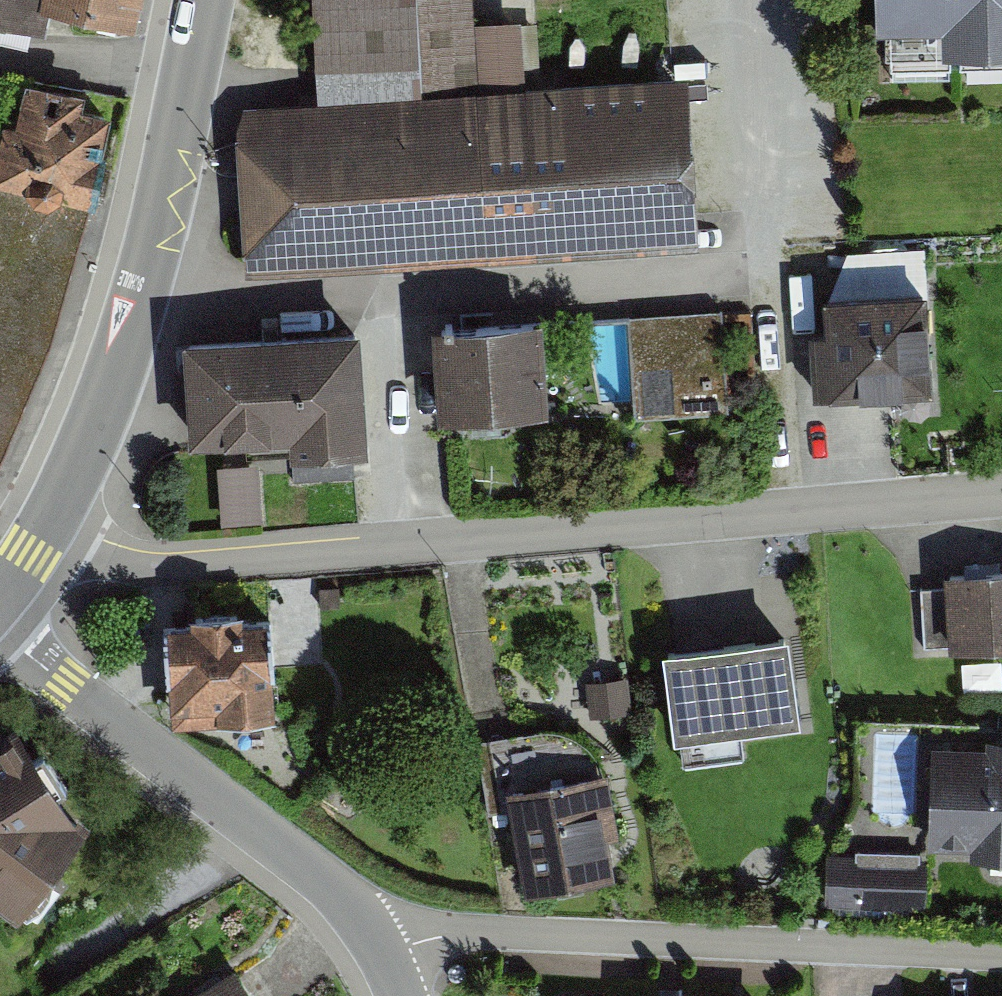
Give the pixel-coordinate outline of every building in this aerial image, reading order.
[(26,0),(0,0),(0,18),(20,23),(25,4),(26,0)] [(25,4),(121,25),(126,0),(26,0),(25,4)] [(236,132),(245,271),(700,239),(699,230),(696,183),(688,70),(525,79),(522,15),(473,17),(472,0),(311,0),(316,97),(241,102),(236,132)] [(865,37),(931,36),(932,61),(1001,61),(1001,0),(865,0),(865,37)] [(9,79),(0,115),(0,171),(79,191),(101,103),(9,79)] [(44,334),(79,191),(0,171),(0,427),(44,334)] [(825,326),(809,327),(813,392),(933,385),(927,282),(823,288),(825,326)] [(722,308),(629,313),(635,417),(728,412),(722,308)] [(543,311),(431,318),(436,410),(548,403),(543,311)] [(360,321),(183,333),(190,436),(293,429),(294,448),(368,443),(360,321)] [(260,462),(217,464),(221,524),(264,521),(260,462)] [(940,576),(945,657),(1001,653),(1001,572),(940,576)] [(264,619),(157,627),(164,725),(271,717),(264,619)] [(790,627),(662,643),(673,735),(680,734),(682,753),(742,745),(740,727),(801,719),(790,627)] [(0,739),(0,911),(9,917),(75,828),(9,734),(0,739)] [(932,743),(929,846),(1001,847),(1001,745),(932,743)] [(609,846),(607,834),(619,831),(612,792),(608,771),(607,764),(548,775),(506,783),(526,889),(568,881),(614,872),(613,866),(609,846)] [(929,853),(830,854),(831,904),(929,903),(929,853)] [(187,995),(245,995),(229,970),(187,995)]
